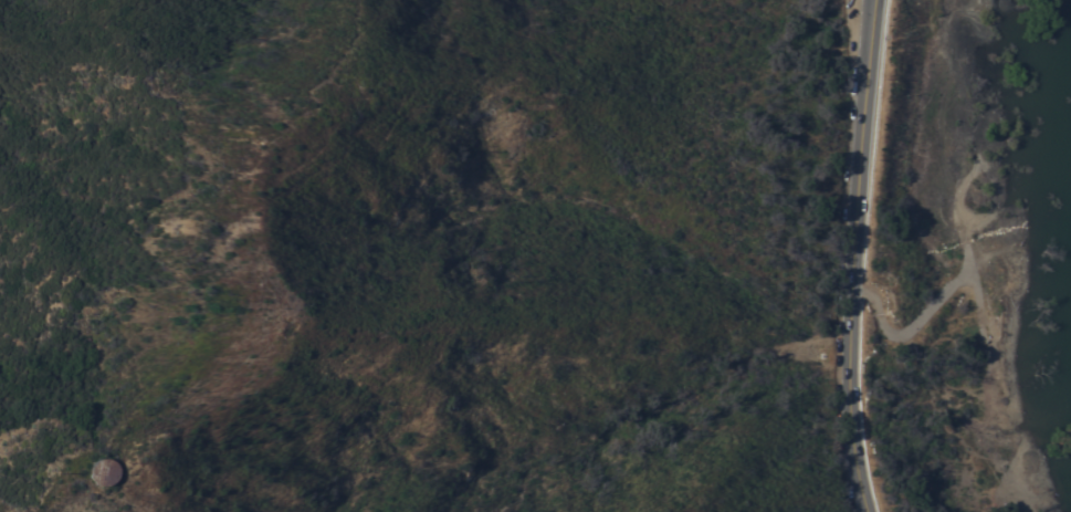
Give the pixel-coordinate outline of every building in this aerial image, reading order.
[(95,459),(98,458),(104,457),(108,459),(113,462),(115,466),(116,470),(116,474),(114,479),(111,482),(106,483),(101,484),(96,483),(92,480),(90,476),(88,470),(90,466),(91,463),(93,461),(95,459)]
